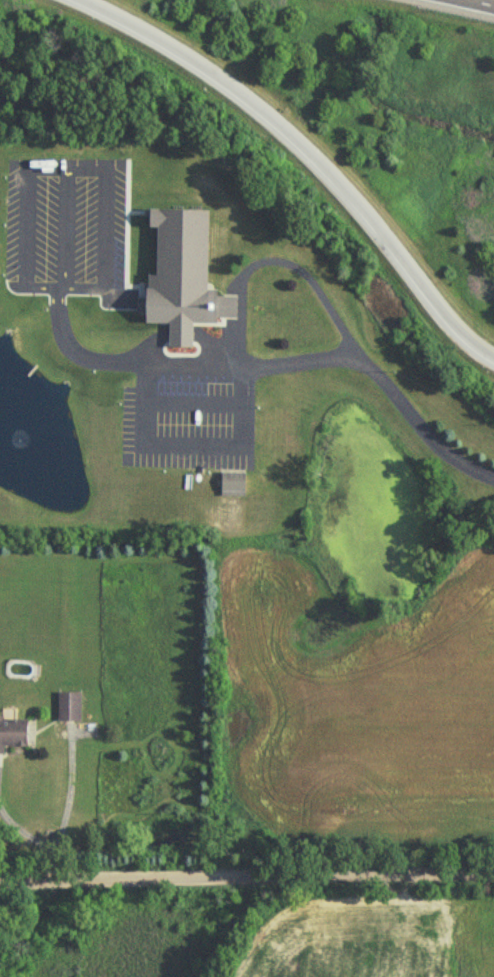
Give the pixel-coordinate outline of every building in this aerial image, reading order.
[(167,344),(190,345),(191,321),(214,322),(214,318),(234,319),(235,295),(213,295),(214,290),(204,290),(207,212),(148,210),(147,224),(156,224),(154,275),(146,275),(145,320),(168,321),(167,344)] [(219,472),(219,495),(243,496),(244,473),(219,472)] [(57,719),(78,720),(78,692),(57,692),(57,719)] [(24,742),(25,718),(0,717),(0,742),(24,742)]
